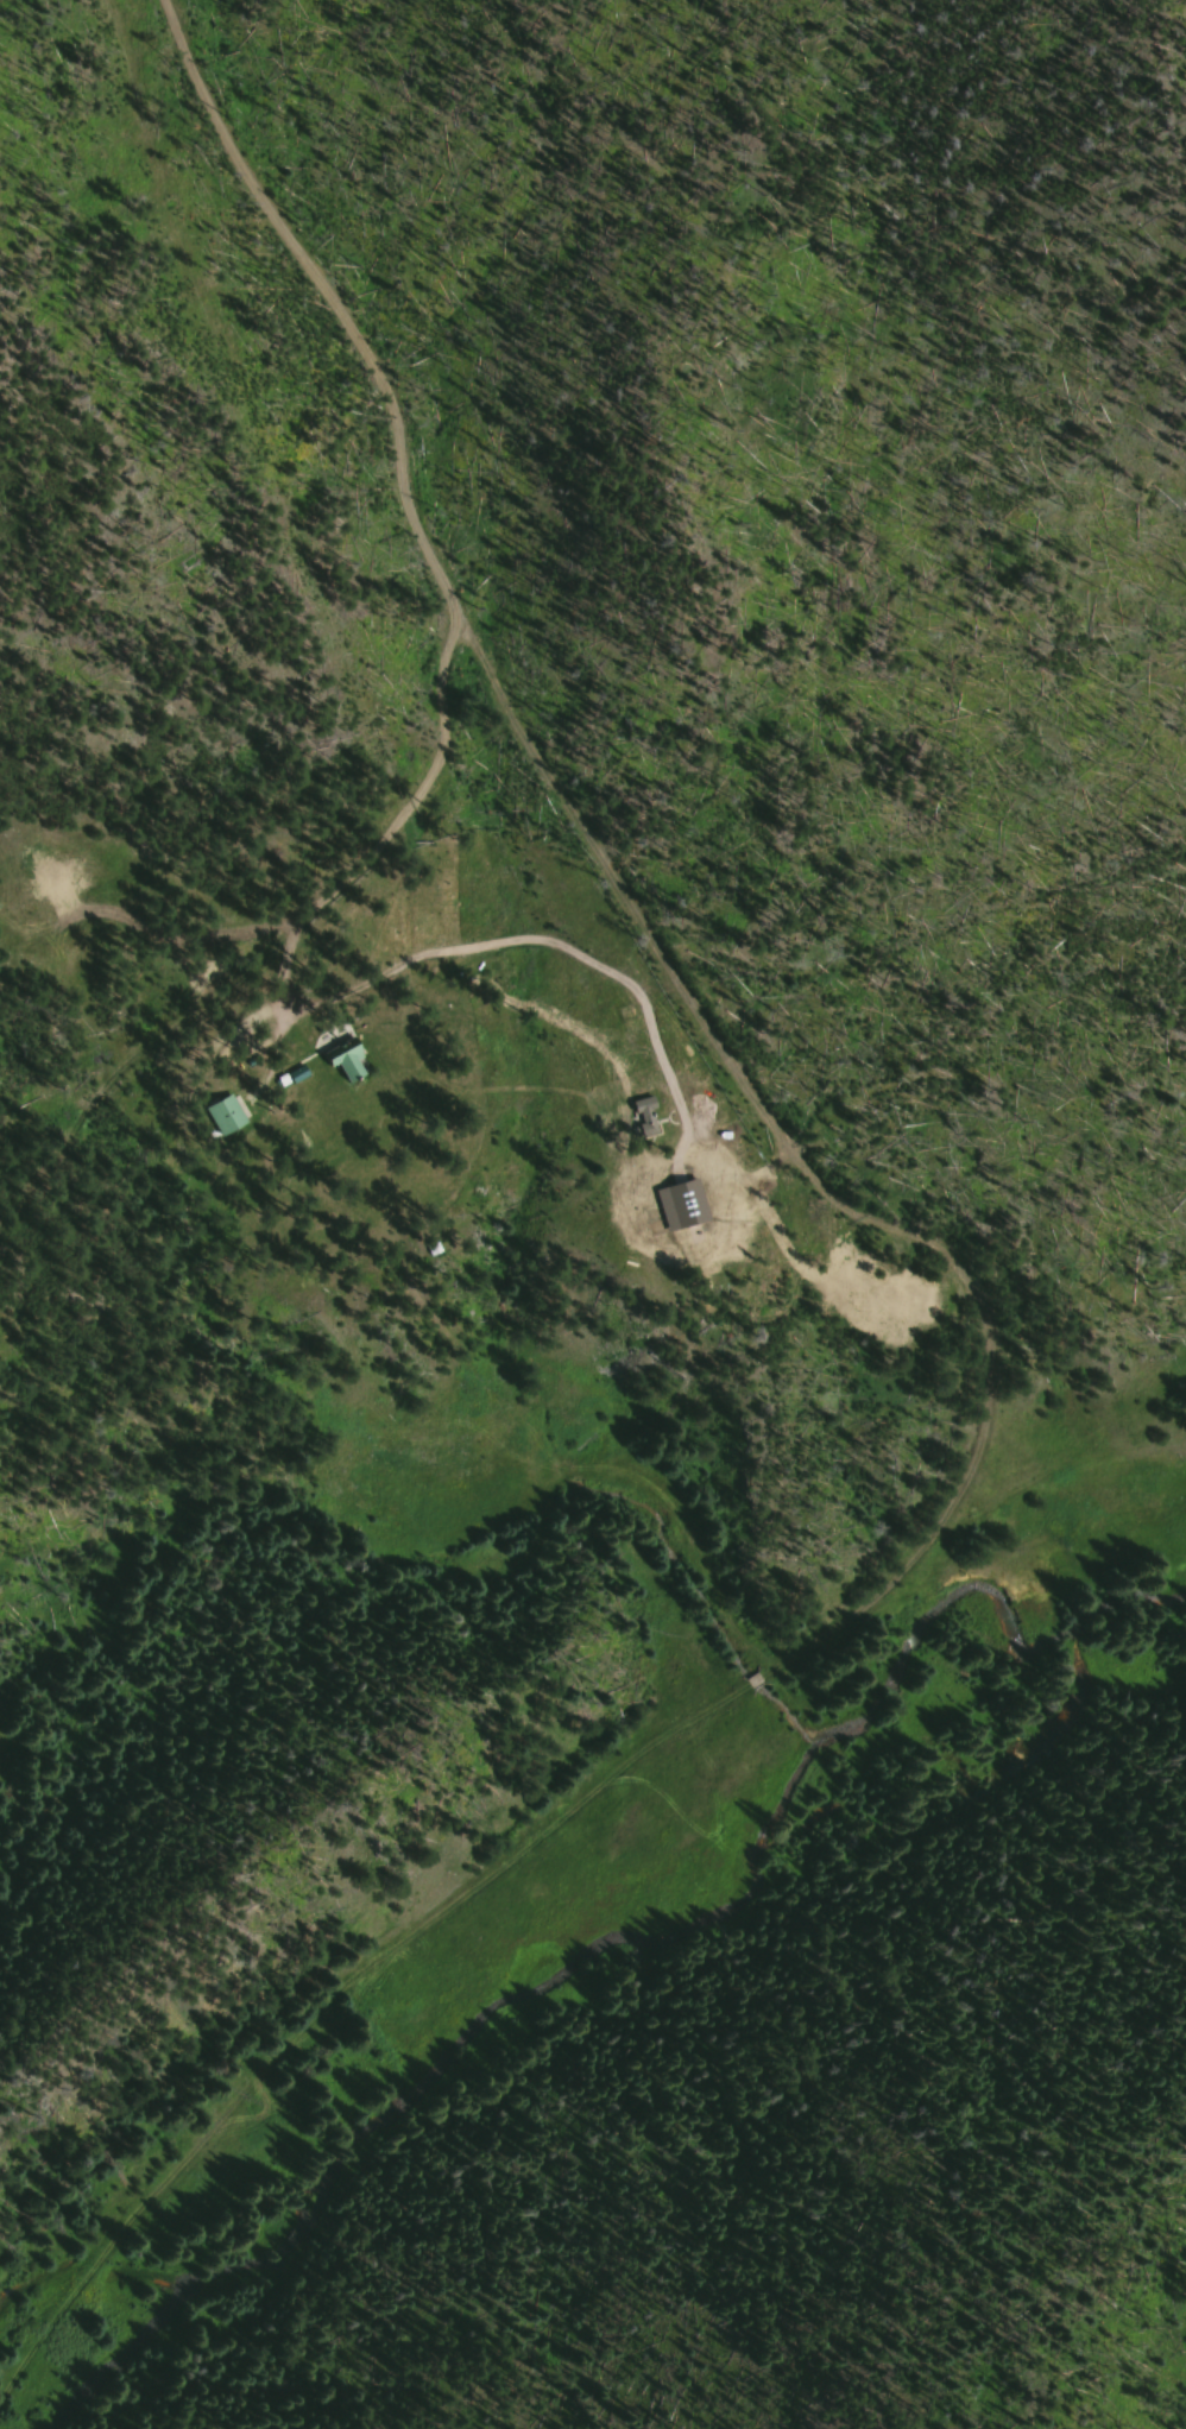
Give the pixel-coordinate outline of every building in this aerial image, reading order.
[(337,1063),(344,1082),(362,1074),(355,1060),(360,1058),(352,1038),(321,1052),(327,1067),(337,1063)] [(219,1136),(245,1122),(228,1094),(203,1108),(219,1136)] [(628,1102),(640,1139),(659,1133),(647,1096),(628,1102)] [(708,1240),(698,1223),(683,1232),(692,1248),(708,1240)]
